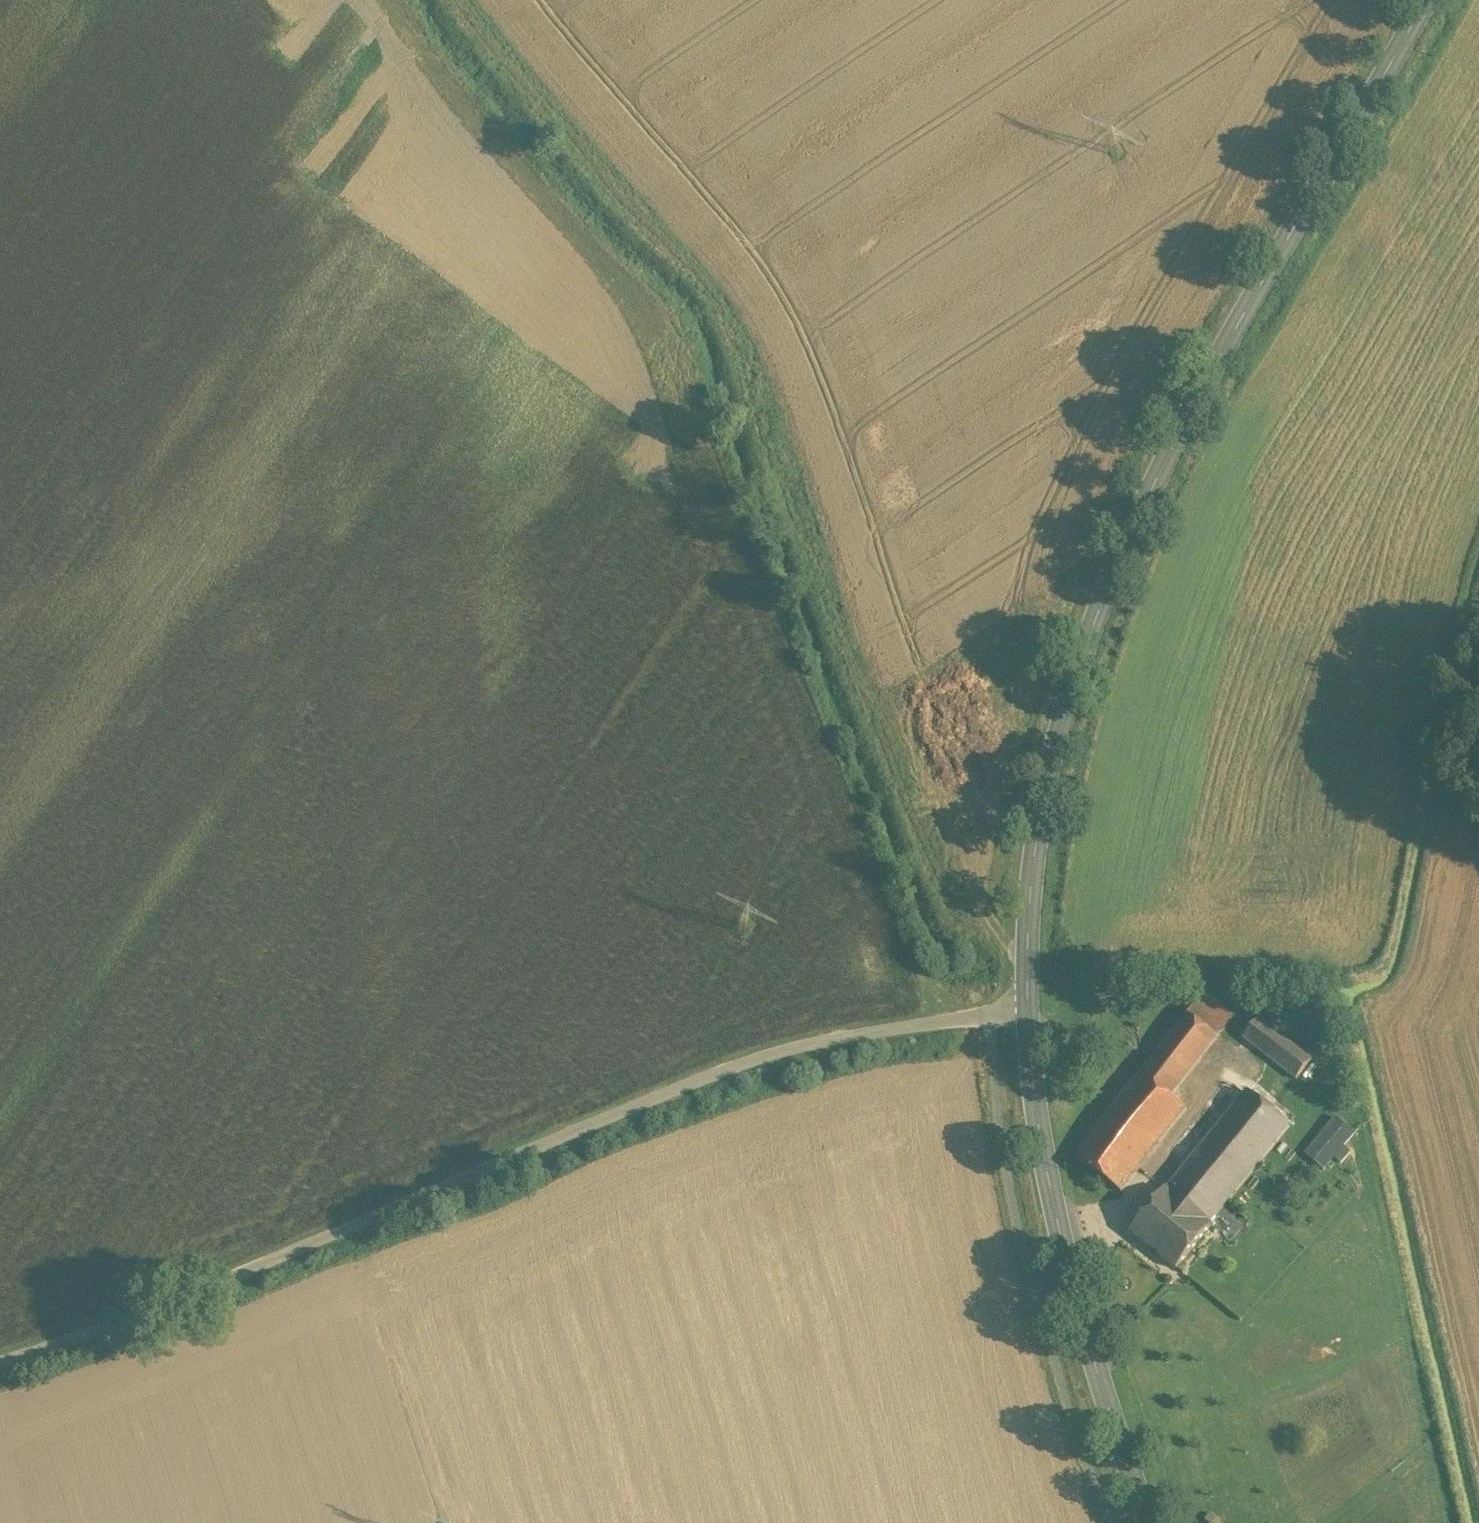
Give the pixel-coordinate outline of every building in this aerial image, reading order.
[(1232,1017),(1203,994),(1187,1015),(1216,1038),(1232,1017)] [(1216,1038),(1187,1015),(1142,1074),(1171,1096),(1216,1038)] [(1314,1060),(1261,1018),(1246,1036),(1299,1079),(1314,1060)] [(1128,1064),(1092,1111),(1105,1121),(1141,1074),(1128,1064)] [(1105,1121),(1081,1153),(1082,1161),(1122,1192),(1186,1108),(1171,1096),(1142,1074),(1141,1074),(1105,1121)] [(1293,1128),(1252,1093),(1176,1183),(1218,1217),(1293,1128)] [(1340,1120),(1308,1157),(1326,1173),(1358,1136),(1340,1120)] [(1176,1183),(1170,1191),(1168,1189),(1133,1231),(1178,1268),(1213,1227),(1211,1225),(1218,1217),(1176,1183)]
